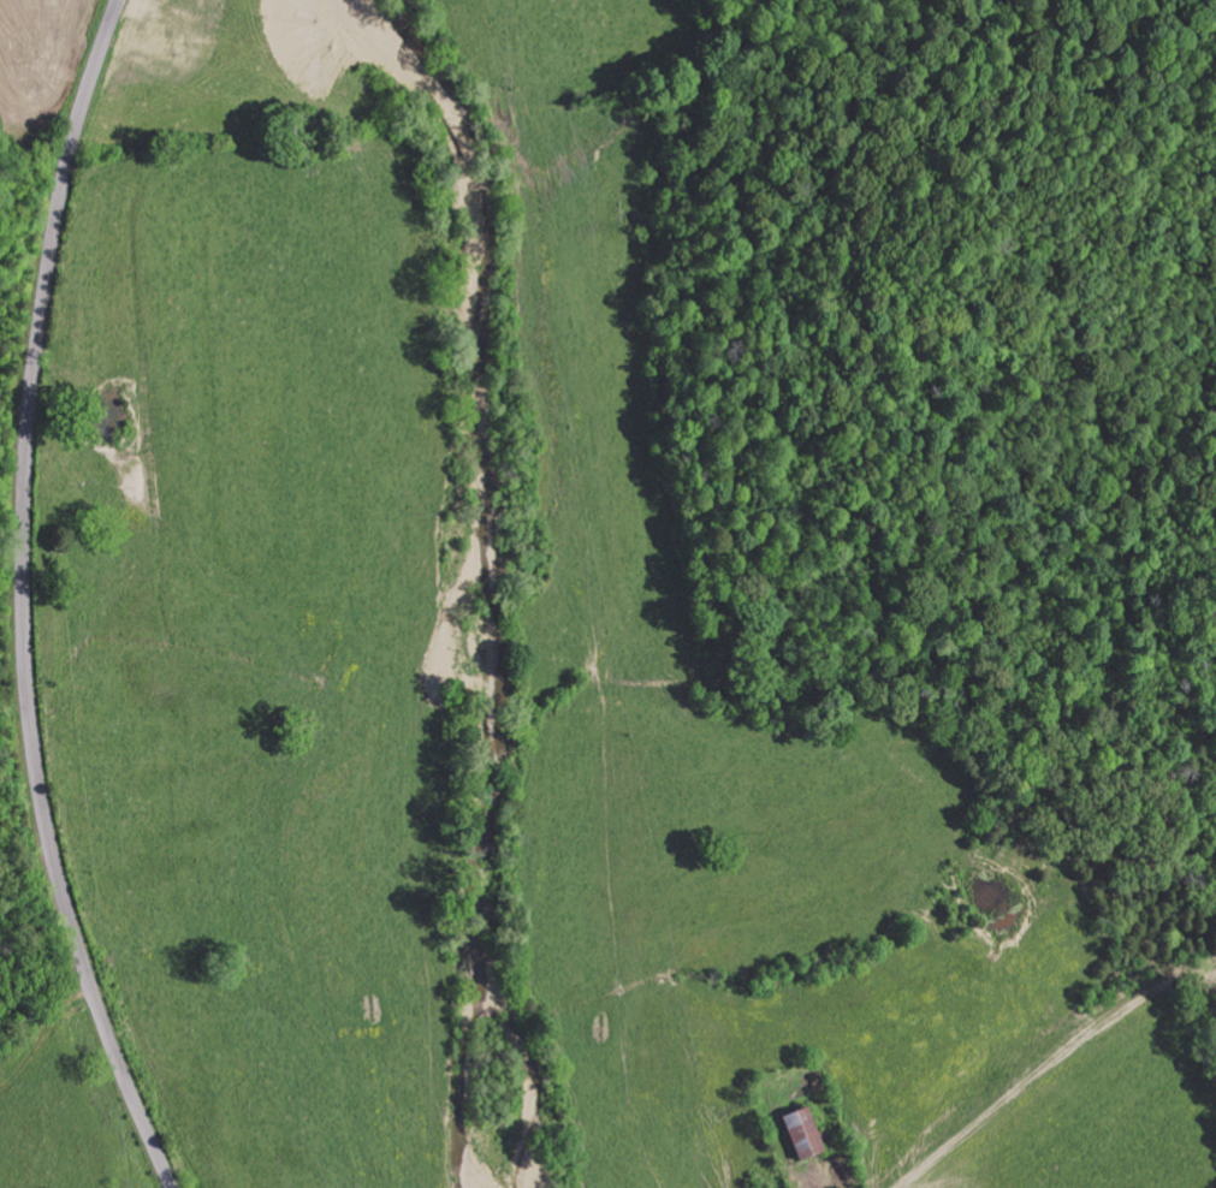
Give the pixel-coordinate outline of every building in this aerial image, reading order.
[(783,1116),(801,1160),(826,1149),(808,1106),(783,1116)]
